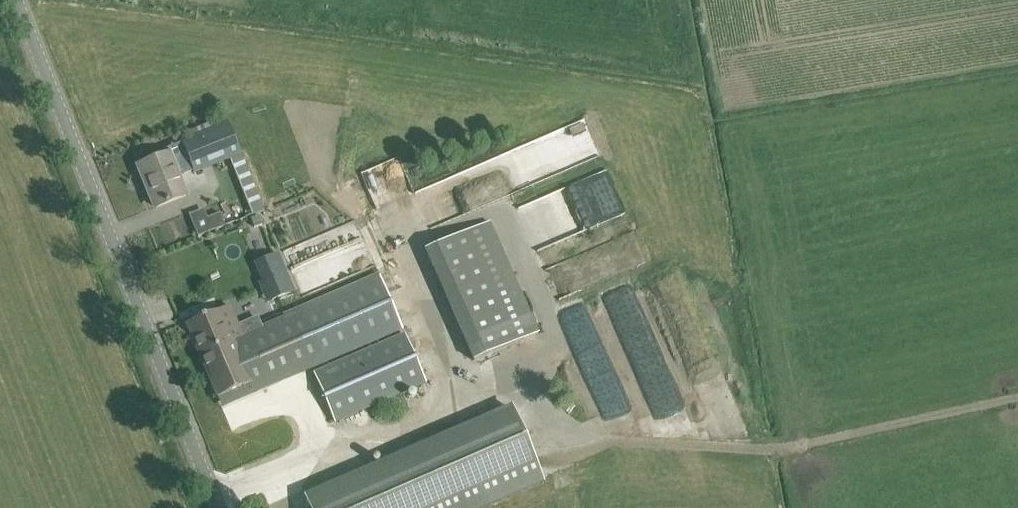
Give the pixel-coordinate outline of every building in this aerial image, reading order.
[(262,209),(229,123),(166,148),(168,152),(137,165),(146,184),(148,184),(157,205),(155,206),(156,207),(185,194),(176,171),(191,165),(193,171),(228,158),(251,214),(262,209)] [(588,224),(622,215),(610,170),(576,179),(588,224)] [(219,210),(207,215),(203,206),(187,213),(196,235),(225,223),(219,210)] [(489,221),(468,230),(517,340),(538,331),(489,221)] [(286,270),(265,279),(274,300),(295,291),(286,270)] [(229,306),(219,310),(186,324),(218,397),(224,394),(228,404),(403,328),(380,276),(250,332),(245,321),(237,325),(229,306)] [(425,383),(405,334),(314,373),(334,421),(425,383)] [(513,409),(306,499),(310,507),(473,507),(543,478),(513,409)]
